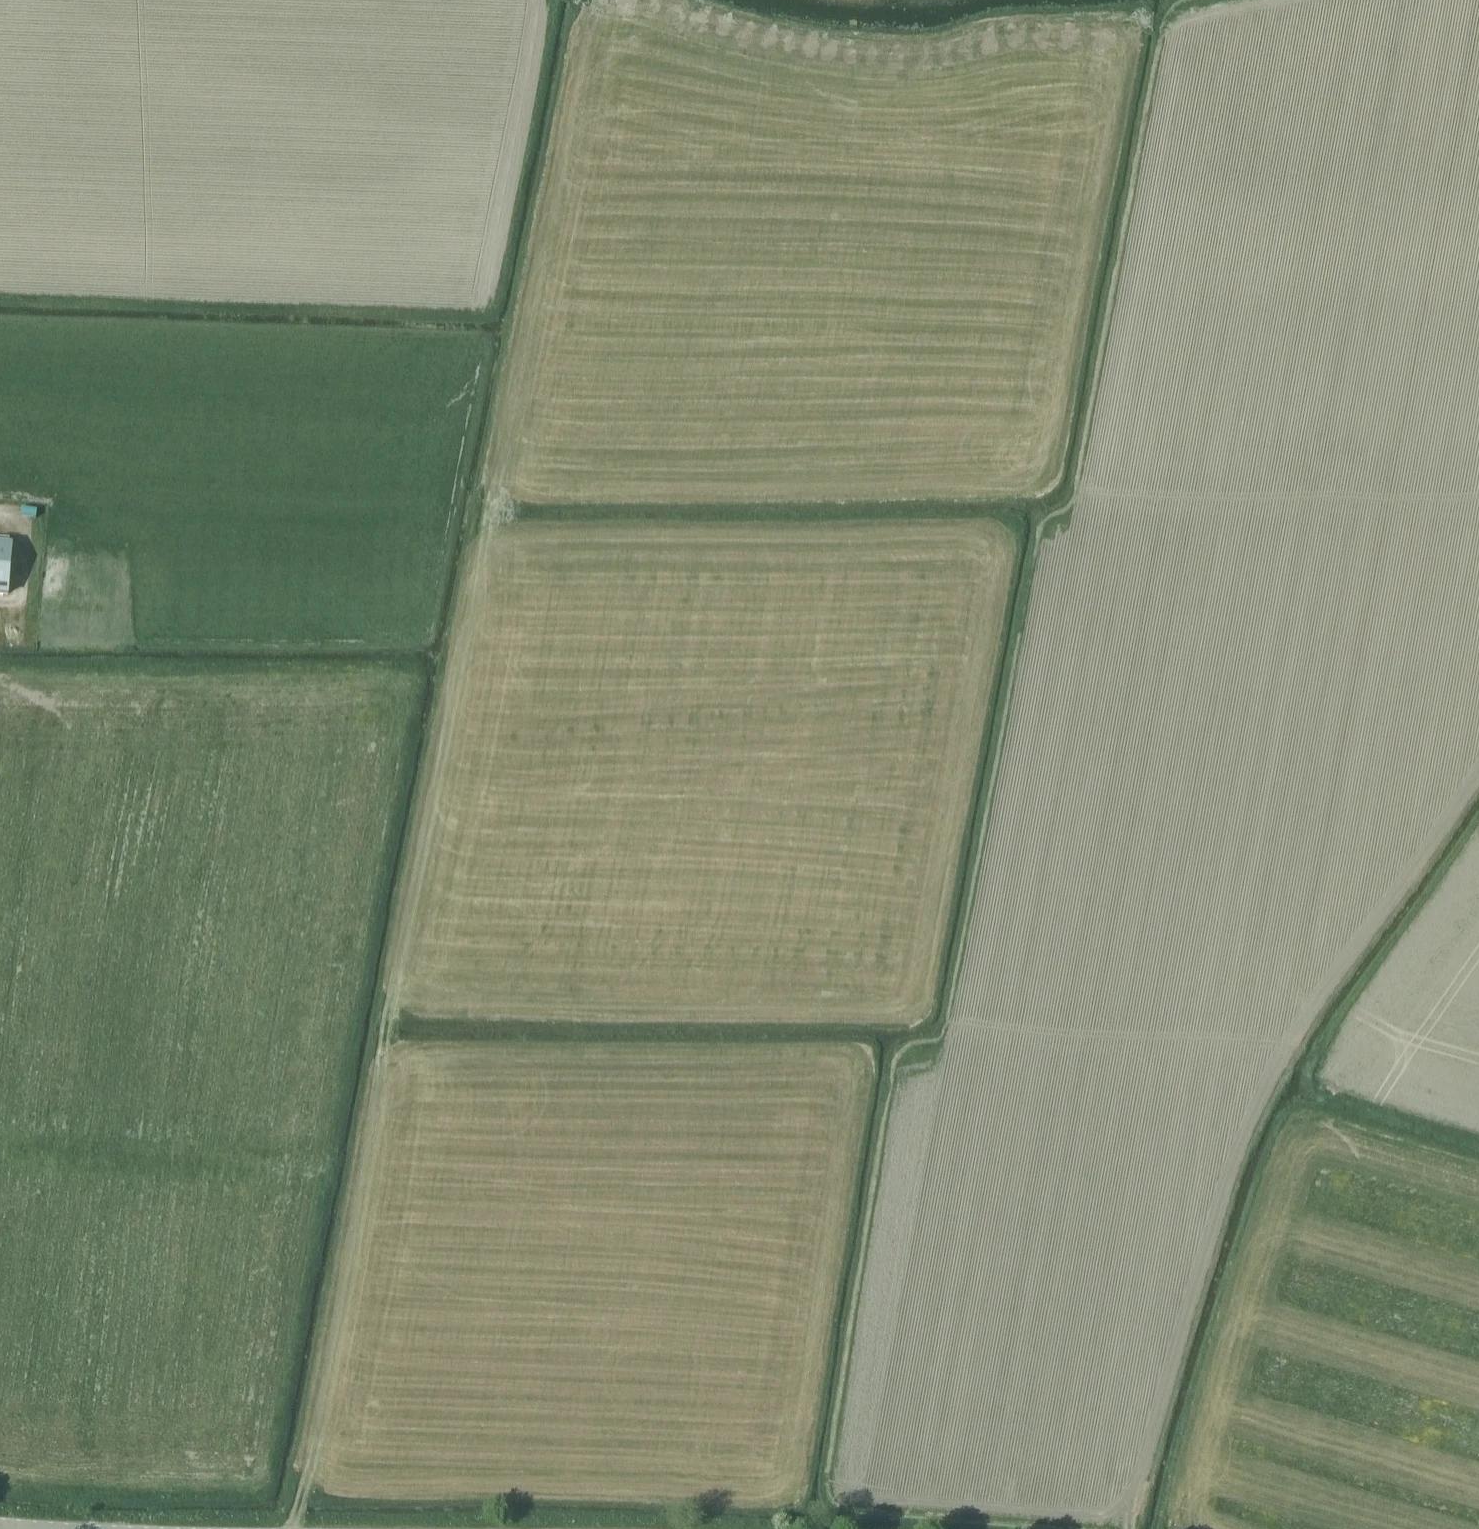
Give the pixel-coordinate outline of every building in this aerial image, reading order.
[(0,544),(0,594),(8,594),(12,545),(0,544)]
